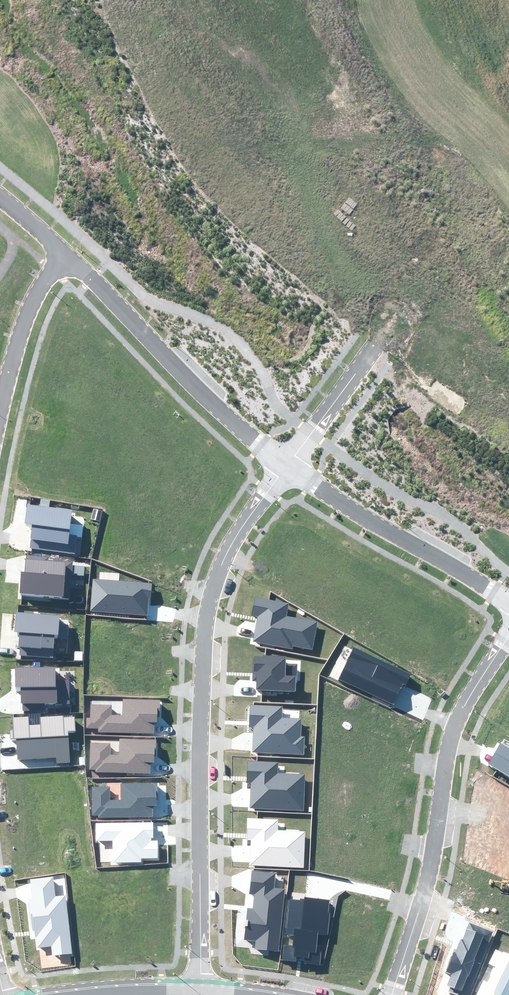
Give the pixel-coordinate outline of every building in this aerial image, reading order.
[(34,528),(32,549),(76,555),(79,536),(74,535),(76,512),(28,506),(26,527),(34,528)] [(22,574),(21,596),(72,599),(75,563),(49,561),(49,558),(28,557),(26,574),(22,574)] [(152,584),(93,579),(90,611),(147,616),(149,599),(151,599),(152,584)] [(290,603),(255,596),(251,616),(257,617),(253,642),(292,649),(293,646),(313,649),(318,621),(287,616),(290,603)] [(19,615),(17,634),(20,635),(19,657),(55,660),(57,637),(60,639),(62,618),(19,615)] [(411,674),(354,647),(339,679),(394,704),(403,684),(406,685),(411,674)] [(256,689),(296,691),(297,664),(285,664),(286,656),(263,655),(263,656),(255,656),(255,658),(254,658),(253,681),(257,681),(256,689)] [(15,670),(15,693),(21,693),(22,713),(49,712),(49,709),(71,708),(70,681),(57,681),(57,669),(15,670)] [(98,729),(98,731),(153,733),(154,723),(157,723),(158,717),(159,717),(159,701),(124,699),(123,715),(112,714),(112,705),(92,704),(91,717),(86,717),(86,728),(98,729)] [(282,707),(249,705),(248,728),(253,728),(252,753),(304,755),(304,737),(300,737),(301,719),(282,719),(282,707)] [(14,721),(15,740),(19,740),(20,760),(59,757),(59,763),(69,762),(67,732),(74,731),(73,720),(63,720),(63,717),(42,719),(42,729),(27,730),(26,720),(14,721)] [(96,769),(95,771),(150,774),(151,764),(154,764),(155,758),(156,758),(157,741),(120,740),(119,756),(109,756),(110,743),(90,743),(89,769),(96,769)] [(500,742),(488,764),(508,776),(508,747),(500,742)] [(278,763),(248,761),(247,783),(251,783),(250,808),(304,810),(305,775),(278,773),(278,763)] [(98,815),(98,817),(153,817),(153,806),(156,805),(156,800),(158,800),(157,783),(120,783),(121,800),(110,800),(110,786),(92,787),(92,815),(98,815)] [(278,820),(247,818),(246,840),(251,840),(250,865),(303,867),(305,832),(277,831),(278,820)] [(153,822),(95,823),(95,842),(112,842),(112,862),(141,862),(141,858),(158,858),(157,841),(151,841),(151,838),(153,838),(153,822)] [(276,872),(251,870),(249,894),(254,895),(253,909),(248,908),(245,939),(256,940),(255,948),(279,951),(285,889),(274,888),(276,872)] [(38,879),(31,880),(33,899),(29,899),(32,931),(34,931),(35,937),(36,937),(37,948),(51,946),(52,955),(72,953),(66,895),(55,896),(53,877),(38,879)] [(300,901),(291,900),(287,934),(294,935),(293,945),(283,944),(281,961),(324,966),(330,913),(328,913),(330,900),(316,898),(305,897),(305,899),(300,899),(300,901)] [(492,932),(470,924),(463,941),(461,940),(456,953),(453,952),(445,973),(450,975),(446,986),(450,987),(448,991),(458,994),(467,994),(492,932)] [(508,993),(508,954),(495,948),(487,964),(494,967),(487,981),(484,979),(476,994),(508,994),(508,993)]
